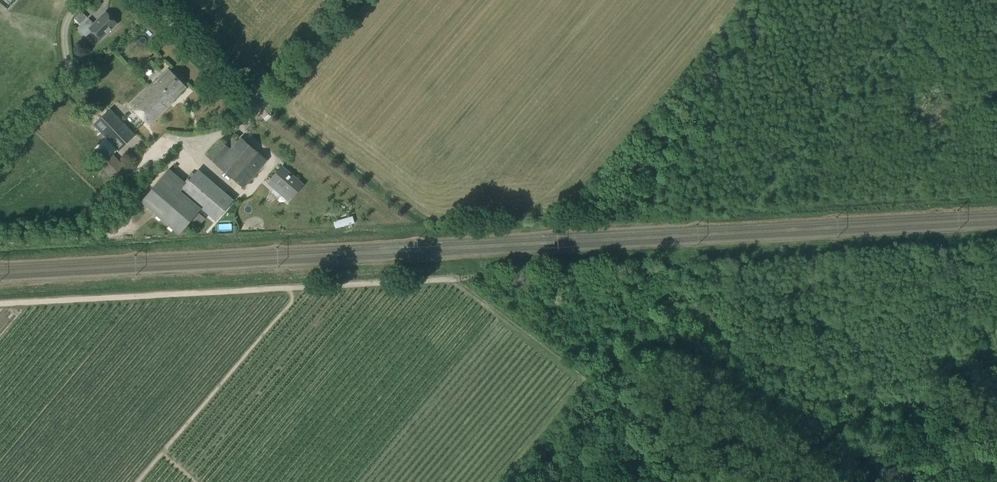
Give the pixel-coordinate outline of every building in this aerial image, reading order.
[(100,41),(117,24),(106,13),(93,25),(88,20),(78,30),(86,38),(91,32),(100,41)] [(129,106),(149,126),(187,89),(168,70),(129,106)] [(118,152),(124,146),(135,136),(110,110),(93,126),(105,139),(118,152)] [(237,143),(229,136),(223,144),(220,142),(207,157),(244,189),(267,162),(241,139),(237,143)] [(118,185),(130,174),(113,156),(101,168),(118,185)] [(288,203),(291,200),(303,186),(281,168),(267,184),(288,203)] [(141,202),(179,235),(201,209),(216,221),(233,201),(198,171),(186,185),(169,170),(141,202)]
